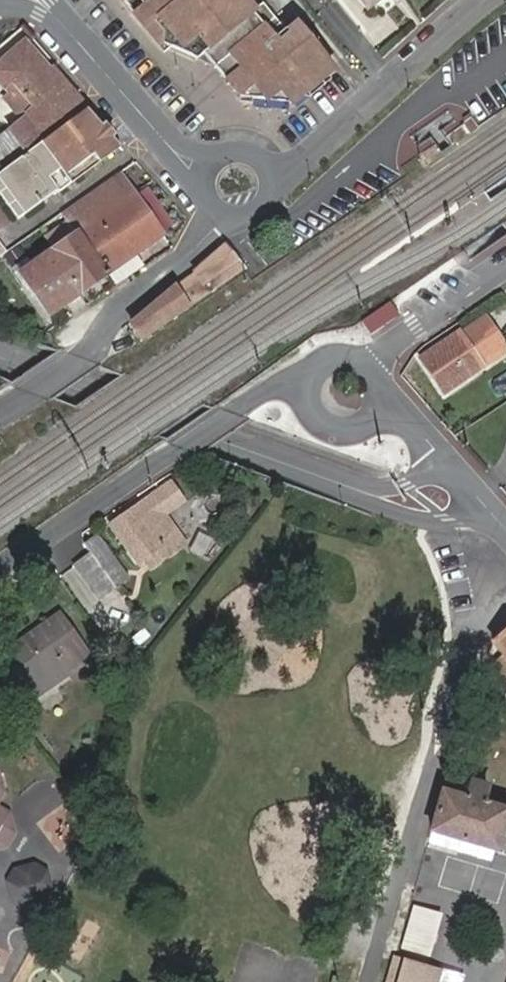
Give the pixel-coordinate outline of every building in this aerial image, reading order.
[(129,9),(147,31),(158,44),(173,49),(178,54),(197,56),(214,61),(236,89),(254,94),(287,104),(297,96),(335,66),(298,22),(287,30),(263,2),(252,10),(243,0),(122,0),(129,9)] [(366,9),(377,0),(359,0),(366,9)] [(0,136),(0,162),(5,168),(89,110),(54,68),(52,69),(28,39),(0,61),(0,88),(3,92),(0,95),(0,97),(18,123),(0,136)] [(60,194),(119,148),(89,110),(5,168),(0,172),(0,179),(25,214),(58,190),(60,194)] [(133,193),(145,184),(131,164),(119,173),(133,193)] [(65,221),(44,237),(53,250),(81,293),(162,236),(133,193),(119,173),(61,214),(65,221)] [(25,214),(0,179),(0,194),(18,219),(25,214)] [(128,324),(139,339),(243,267),(223,241),(128,324)] [(47,317),(81,293),(53,250),(18,275),(47,317)] [(393,297),(362,315),(371,329),(401,311),(393,297)] [(420,357),(443,391),(481,365),(475,354),(499,337),(485,317),(460,333),(459,331),(420,357)] [(505,348),(499,337),(475,354),(481,365),(505,348)] [(147,559),(152,568),(185,545),(153,496),(114,523),(141,564),(147,559)] [(171,509),(184,529),(201,518),(188,498),(171,509)] [(100,599),(128,579),(98,536),(88,543),(93,552),(76,564),(100,599)] [(60,615),(1,655),(2,656),(30,697),(89,657),(60,615)] [(504,653),(488,667),(505,687),(505,632),(495,642),(504,653)] [(30,697),(2,656),(0,657),(0,682),(17,706),(30,697)] [(443,790),(431,831),(499,851),(505,829),(505,803),(503,802),(502,807),(483,801),(488,785),(472,780),(467,797),(443,790)] [(9,848),(17,834),(11,813),(0,806),(0,850),(9,848)] [(428,843),(496,862),(499,851),(431,831),(428,843)] [(19,898),(31,895),(39,882),(37,874),(25,866),(14,869),(8,880),(11,892),(19,898)] [(441,913),(414,906),(402,949),(430,956),(441,913)] [(394,955),(386,981),(463,981),(465,975),(394,955)]
